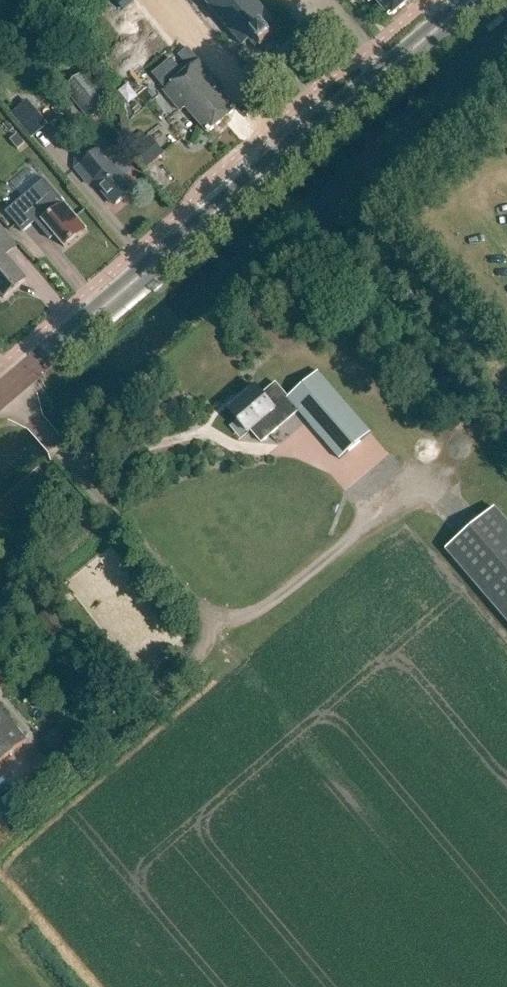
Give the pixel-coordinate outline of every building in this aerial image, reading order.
[(134,1),(133,0),(117,0),(125,9),(134,1)] [(263,51),(273,42),(270,37),(273,34),(267,27),(273,22),(254,0),(204,0),(243,47),(249,42),(255,49),(259,46),(261,49),(263,51)] [(390,18),(411,0),(375,0),(390,18)] [(188,67),(197,60),(188,49),(179,56),(188,67)] [(171,59),(152,75),(165,90),(164,92),(181,112),(186,107),(208,134),(236,110),(223,94),(225,91),(200,61),(185,74),(171,59)] [(82,75),(67,89),(93,118),(108,104),(82,75)] [(28,138),(45,125),(25,99),(9,112),(28,138)] [(96,152),(75,170),(89,186),(94,181),(114,205),(134,189),(121,174),(126,169),(105,144),(96,134),(87,142),(96,152)] [(17,135),(10,141),(18,150),(24,145),(17,135)] [(146,169),(167,153),(154,136),(133,151),(146,169)] [(82,233),(78,228),(82,224),(64,203),(44,180),(6,213),(23,233),(35,223),(50,240),(55,236),(64,248),(82,233)] [(4,299),(26,281),(5,256),(16,246),(0,227),(0,295),(4,299)] [(256,388),(229,411),(249,434),(251,431),(262,443),(299,412),(340,460),(371,434),(318,372),(288,398),(276,384),(263,395),(256,388)] [(494,509),(446,550),(506,621),(506,523),(494,509)] [(0,709),(0,762),(26,740),(0,709)]
